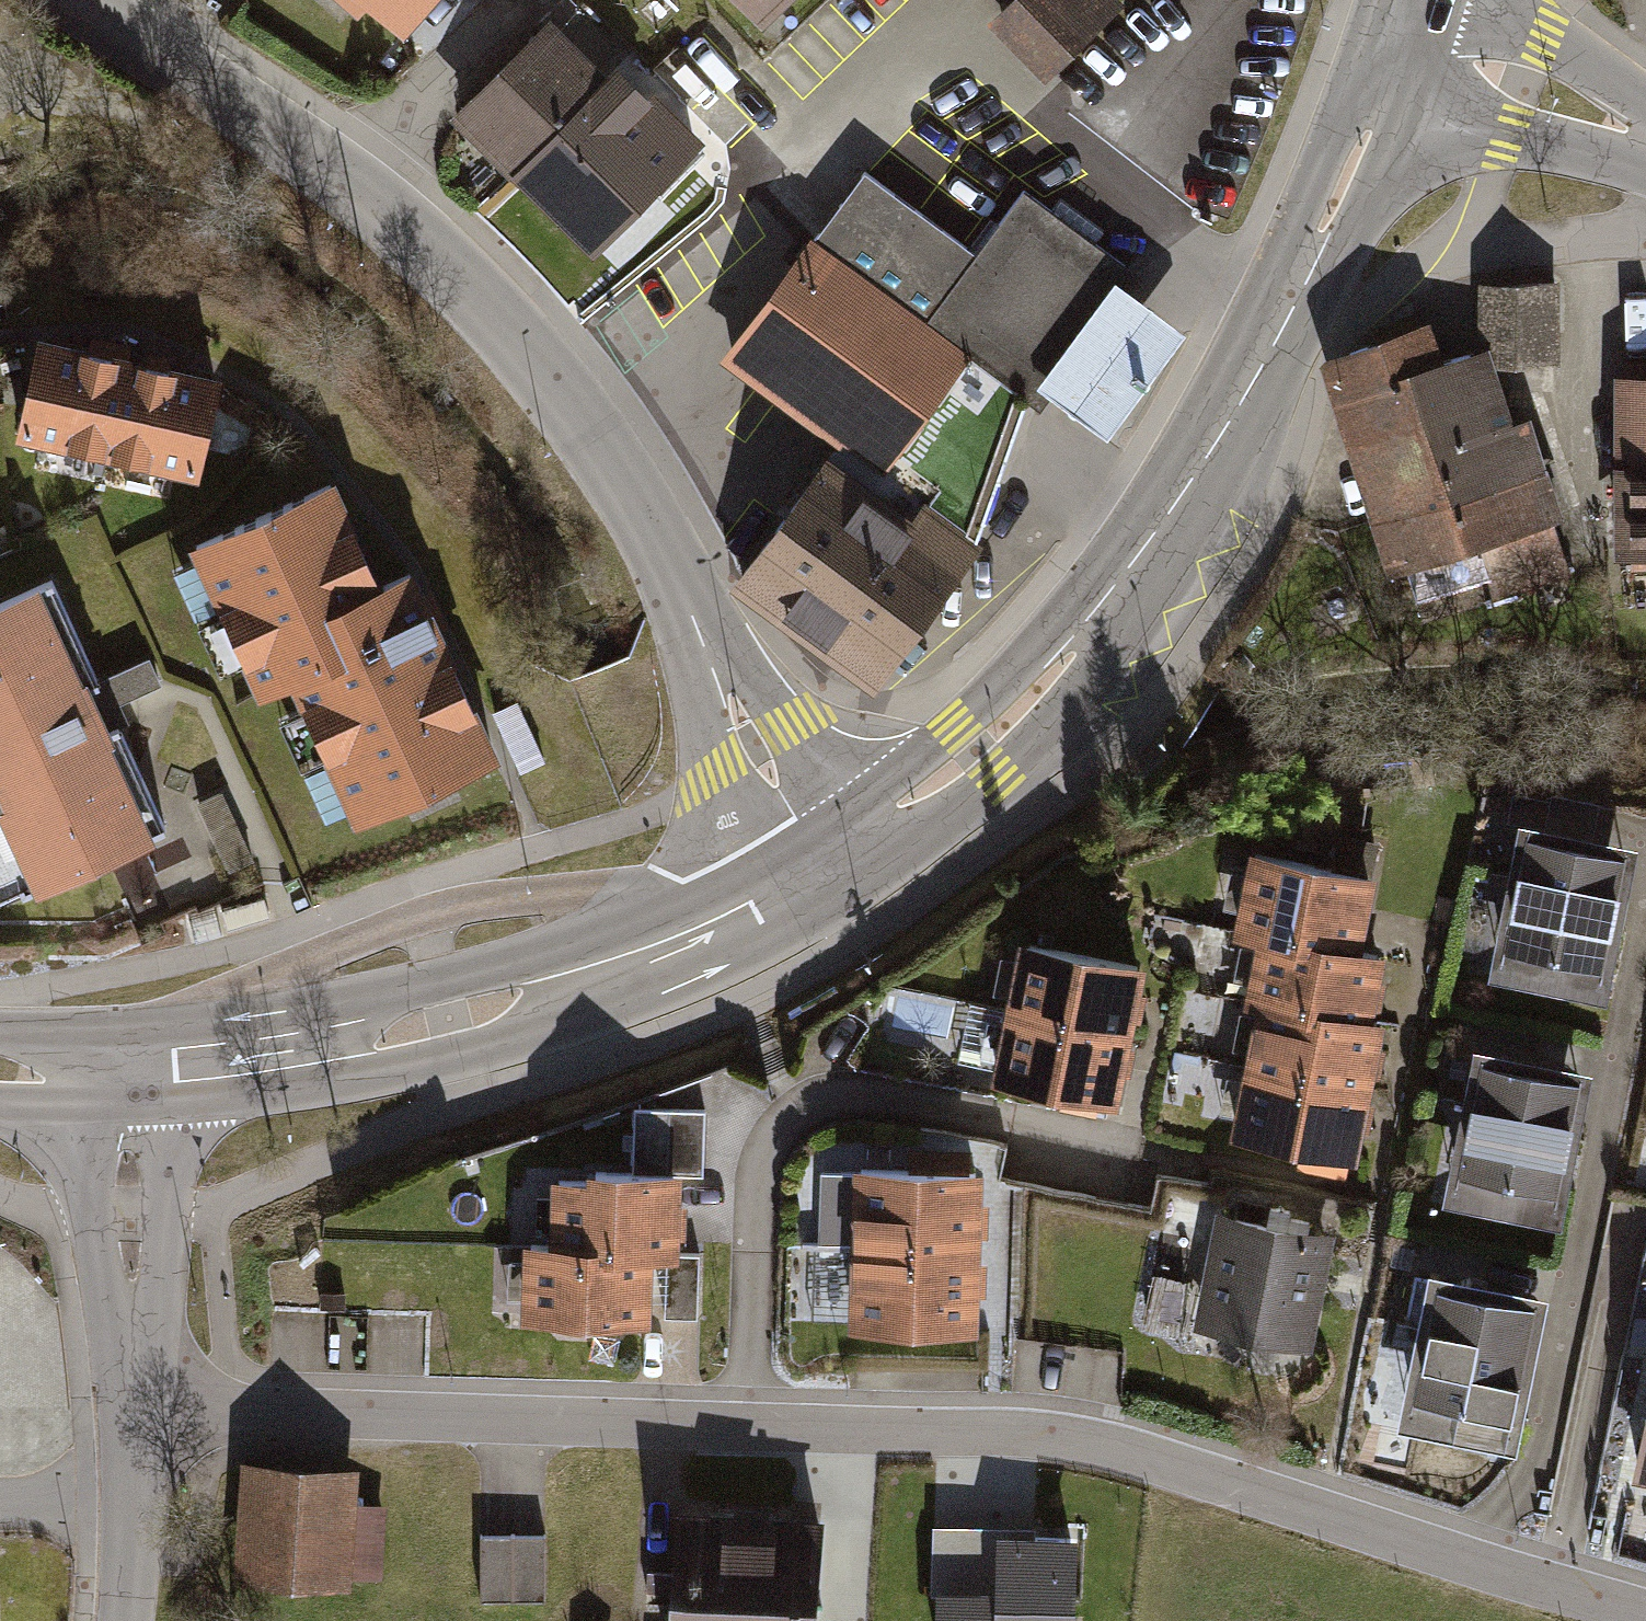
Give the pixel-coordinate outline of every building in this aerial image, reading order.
[(403,28),(428,0),(371,0),(403,28)] [(776,33),(809,0),(744,0),(776,33)] [(984,32),(1039,87),(1115,11),(1104,0),(1017,0),(984,32)] [(548,18),(449,115),(585,252),(691,148),(613,68),(605,76),(548,18)] [(1104,295),(1114,303),(1126,288),(1017,203),(967,266),(861,183),(718,364),(873,486),(964,371),(1024,418),(1036,402),(1026,393),(1104,295)] [(1555,282),(1483,281),(1482,352),(1553,354),(1555,282)] [(1026,393),(1036,402),(1097,450),(1175,351),(1114,303),(1104,295),(1026,393)] [(1523,428),(1501,436),(1470,348),(1430,362),(1416,322),(1350,345),(1328,391),(1415,633),(1568,579),(1554,539),(1561,536),(1523,428)] [(208,370),(29,332),(9,426),(188,465),(208,370)] [(1618,373),(1620,561),(1645,560),(1645,373),(1618,373)] [(739,576),(874,679),(974,549),(911,501),(900,516),(828,460),(739,576)] [(325,474),(182,539),(249,685),(281,670),(348,816),(492,750),(404,556),(369,571),(325,474)] [(0,581),(0,816),(27,874),(148,818),(32,567),(0,581)] [(1624,855),(1507,836),(1486,971),(1603,989),(1624,855)] [(1369,846),(1332,840),(1328,860),(1366,866),(1369,846)] [(1364,885),(1234,864),(1223,935),(1242,938),(1353,956),(1364,885)] [(1242,938),(1231,1010),(1240,1011),(1359,1030),(1371,959),(1353,956),(1242,938)] [(1134,976),(1002,952),(978,1089),(1109,1113),(1134,976)] [(1240,1011),(1229,1083),(1357,1103),(1368,1031),(1359,1030),(1240,1011)] [(1573,1081),(1462,1059),(1432,1209),(1543,1231),(1573,1081)] [(1229,1083),(1218,1150),(1346,1170),(1357,1103),(1229,1083)] [(635,1177),(669,1178),(699,1179),(701,1114),(637,1112),(635,1177)] [(553,1174),(551,1250),(646,1253),(666,1254),(669,1178),(635,1177),(553,1174)] [(976,1179),(827,1177),(826,1254),(801,1253),(799,1342),(974,1345),(976,1179)] [(1330,1235),(1210,1212),(1187,1332),(1307,1354),(1330,1235)] [(1532,1287),(1537,1258),(1437,1239),(1431,1269),(1532,1287)] [(531,1250),(529,1315),(644,1318),(646,1253),(551,1250),(531,1250)] [(698,1254),(666,1254),(665,1318),(696,1318),(698,1254)] [(1529,1303),(1421,1283),(1393,1431),(1502,1451),(1529,1303)] [(1645,1474),(1645,1403),(1632,1471),(1645,1474)] [(359,1469),(241,1463),(234,1585),(351,1591),(351,1579),(382,1581),(386,1506),(357,1504),(359,1469)] [(686,1516),(677,1620),(809,1620),(817,1528),(686,1516)] [(547,1537),(482,1537),(482,1602),(547,1601),(547,1537)] [(941,1545),(939,1620),(1061,1620),(1064,1550),(941,1545)]
